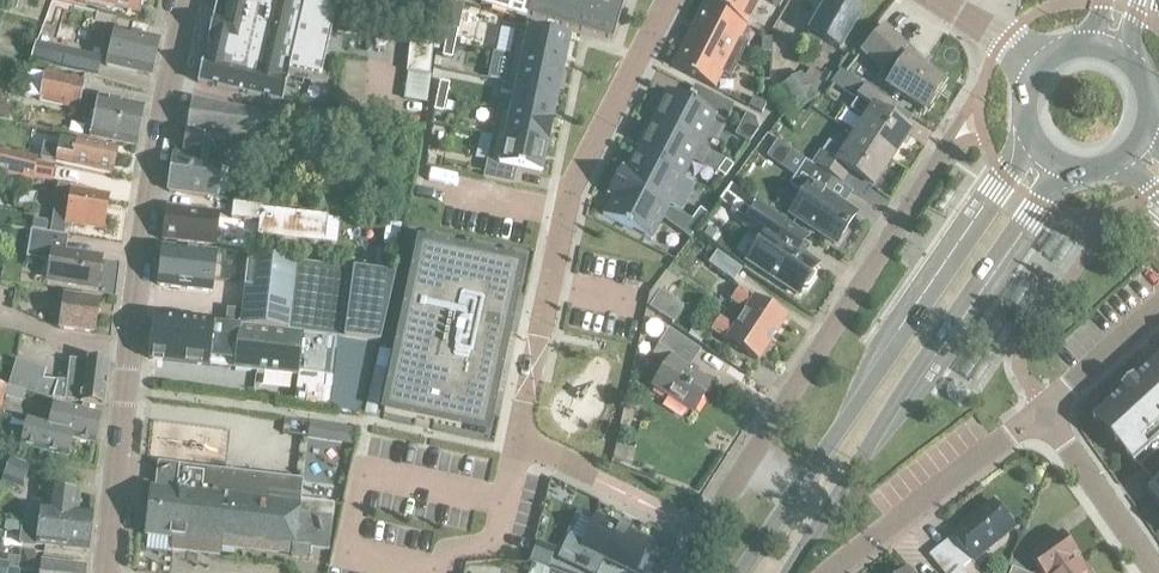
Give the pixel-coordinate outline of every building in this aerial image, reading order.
[(63,5),(86,11),(88,5),(88,3),(89,0),(65,0),(63,5)] [(88,3),(105,7),(113,9),(114,7),(139,13),(142,0),(89,0),(88,3)] [(217,1),(233,5),(229,24),(213,20),(208,42),(210,43),(205,63),(203,62),(198,83),(283,103),(288,82),(280,80),(285,58),(291,60),(290,65),(313,70),(330,0),(218,0),(217,1)] [(481,6),(527,20),(528,16),(533,0),(483,0),(481,6)] [(528,16),(614,41),(626,0),(533,0),(528,16)] [(704,5),(747,27),(761,0),(706,0),(704,5)] [(772,5),(779,9),(784,0),(774,0),(772,5)] [(809,33),(801,47),(815,55),(823,41),(840,51),(861,14),(838,0),(830,0),(810,33),(809,33)] [(704,5),(688,36),(739,62),(747,46),(744,44),(740,42),(747,27),(704,5)] [(943,85),(925,73),(931,68),(887,25),(861,51),(881,70),(892,82),(888,89),(925,113),(943,85)] [(449,29),(446,43),(456,45),(459,31),(449,29)] [(517,29),(511,57),(564,69),(570,40),(517,29)] [(160,40),(138,35),(116,30),(108,66),(151,76),(160,40)] [(688,36),(672,68),(715,90),(723,74),(731,78),(739,62),(688,36)] [(762,39),(762,54),(771,54),(772,40),(762,39)] [(408,72),(431,76),(434,45),(410,42),(407,72),(408,72)] [(102,58),(39,44),(36,43),(31,59),(63,70),(97,77),(102,58)] [(446,43),(443,58),(453,60),(456,45),(446,43)] [(370,55),(371,67),(394,66),(394,54),(370,55)] [(511,57),(505,85),(516,87),(516,86),(558,95),(564,69),(511,57)] [(823,76),(820,82),(828,87),(835,77),(825,70),(822,76),(823,76)] [(40,98),(44,74),(29,71),(25,96),(40,98)] [(45,71),(44,74),(40,98),(40,101),(57,106),(80,110),(85,80),(45,71)] [(802,73),(780,88),(797,111),(806,106),(818,98),(802,73)] [(441,83),(438,97),(447,99),(450,85),(441,83)] [(511,111),(510,113),(553,122),(553,120),(558,95),(516,86),(516,87),(511,111)] [(897,106),(865,86),(849,111),(867,122),(857,138),(893,162),(911,135),(887,120),(897,106)] [(668,91),(651,123),(700,148),(715,118),(725,123),(733,108),(695,88),(688,102),(668,91)] [(87,96),(82,121),(94,123),(94,118),(141,127),(144,107),(98,98),(87,96)] [(438,97),(435,112),(444,114),(447,99),(438,97)] [(753,99),(749,107),(762,114),(766,105),(753,99)] [(188,129),(186,129),(183,153),(221,158),(224,136),(282,143),(286,117),(260,114),(193,100),(188,129)] [(4,122),(12,124),(17,109),(10,107),(0,105),(0,121),(4,122)] [(43,105),(41,118),(82,125),(84,112),(43,105)] [(500,109),(494,137),(547,149),(547,150),(548,150),(554,121),(553,120),(553,122),(510,113),(511,111),(500,109)] [(141,127),(94,118),(94,123),(91,139),(137,147),(141,127)] [(332,121),(296,118),(294,141),(330,145),(332,121)] [(651,123),(636,154),(684,179),(700,148),(651,123)] [(494,137),(485,179),(513,185),(516,171),(541,176),(547,150),(547,149),(494,137)] [(826,143),(813,163),(812,164),(834,179),(845,186),(852,174),(875,189),(893,162),(857,138),(845,156),(826,143)] [(62,143),(60,149),(44,145),(41,159),(57,162),(112,175),(118,149),(78,140),(77,146),(62,143)] [(39,163),(40,159),(0,149),(0,175),(35,183),(35,180),(39,163)] [(221,158),(183,153),(182,158),(173,157),(168,192),(216,199),(221,158)] [(622,168),(615,182),(668,209),(684,179),(636,154),(627,171),(622,168)] [(795,154),(784,170),(795,178),(790,185),(805,195),(791,215),(836,245),(857,214),(839,202),(825,193),(834,180),(795,154)] [(39,163),(35,180),(53,183),(56,166),(39,163)] [(720,175),(728,181),(736,169),(728,163),(720,175)] [(613,197),(604,216),(652,241),(668,209),(615,182),(608,195),(613,197)] [(58,185),(53,221),(67,224),(103,230),(108,197),(90,194),(90,190),(73,188),(58,185)] [(236,187),(234,203),(250,205),(252,189),(236,187)] [(234,204),(232,218),(260,221),(262,210),(262,206),(250,205),(234,204)] [(786,224),(786,223),(759,206),(746,226),(764,239),(749,261),(799,295),(803,289),(809,288),(817,277),(815,271),(819,265),(785,242),(782,247),(774,242),(786,224)] [(167,208),(164,240),(215,246),(219,213),(167,208)] [(700,209),(692,221),(699,226),(708,214),(700,209)] [(329,216),(262,210),(260,221),(259,236),(326,243),(329,216)] [(692,221),(683,234),(691,239),(699,226),(692,221)] [(32,231),(27,258),(50,262),(47,281),(97,288),(102,258),(67,252),(69,237),(32,231)] [(420,246),(384,412),(486,434),(521,267),(420,246)] [(212,292),(216,253),(163,247),(158,286),(212,292)] [(378,249),(377,260),(390,262),(392,251),(378,249)] [(724,253),(723,255),(716,266),(739,282),(748,270),(724,253)] [(275,265),(268,327),(310,332),(313,303),(349,307),(346,327),(375,330),(381,277),(275,265)] [(739,289),(731,300),(747,311),(741,321),(772,341),(786,320),(739,289)] [(683,310),(658,295),(649,310),(674,325),(683,310)] [(99,302),(64,297),(60,329),(94,334),(99,302)] [(155,317),(150,360),(210,366),(214,326),(214,324),(155,317)] [(719,318),(711,330),(758,361),(772,341),(741,321),(735,329),(719,318)] [(214,326),(210,366),(235,369),(298,376),(303,335),(214,326)] [(675,356),(665,370),(654,387),(693,414),(713,385),(700,377),(690,370),(692,366),(702,352),(670,330),(659,346),(675,356)] [(334,381),(330,409),(361,411),(381,341),(344,337),(339,337),(334,381)] [(57,381),(57,382),(43,380),(47,370),(17,361),(9,387),(10,387),(12,388),(13,388),(26,392),(53,400),(81,403),(104,406),(108,365),(70,360),(67,382),(57,381)] [(1125,395),(1158,432),(1158,375),(1154,369),(1125,395)] [(10,387),(6,398),(23,403),(26,392),(13,388),(12,388),(10,387)] [(1097,421),(1142,470),(1158,454),(1158,432),(1125,395),(1097,421)] [(8,403),(0,400),(0,426),(8,403)] [(55,405),(50,426),(62,429),(61,435),(73,438),(73,439),(95,444),(102,416),(55,405)] [(50,426),(29,421),(22,446),(69,457),(73,439),(73,438),(61,435),(62,429),(50,426)] [(11,459),(2,483),(22,491),(31,467),(11,459)] [(151,489),(146,537),(148,537),(146,552),(172,555),(173,549),(219,554),(220,548),(221,540),(223,540),(294,548),(293,557),(309,559),(310,550),(312,550),(328,552),(332,520),(334,506),(300,502),(303,481),(300,481),(231,472),(232,468),(227,467),(226,472),(158,463),(155,487),(152,486),(151,489)] [(1151,480),(1158,489),(1158,474),(1151,480)] [(25,513),(24,524),(28,524),(40,526),(40,527),(48,527),(91,532),(93,513),(79,512),(81,495),(49,491),(47,508),(43,508),(42,508),(33,507),(25,513)] [(931,557),(945,572),(959,572),(963,569),(1015,528),(996,504),(931,557)] [(553,563),(591,572),(613,572),(616,567),(629,572),(633,572),(634,571),(637,572),(640,572),(641,572),(640,572),(646,558),(641,556),(648,542),(594,516),(581,543),(566,535),(553,563)] [(28,525),(26,544),(38,546),(89,552),(91,532),(48,527),(40,527),(40,526),(28,524),(28,525)] [(1041,572),(1065,572),(1068,571),(1066,569),(1080,559),(1081,558),(1065,535),(1032,558),(1042,572),(1041,572)] [(21,550),(19,571),(34,572),(36,552),(21,550)] [(1065,572),(1089,572),(1080,559),(1066,569),(1068,571),(1065,572)] [(12,565),(0,562),(0,572),(10,572),(12,565)] [(86,567),(43,562),(41,572),(85,572),(86,567)]
